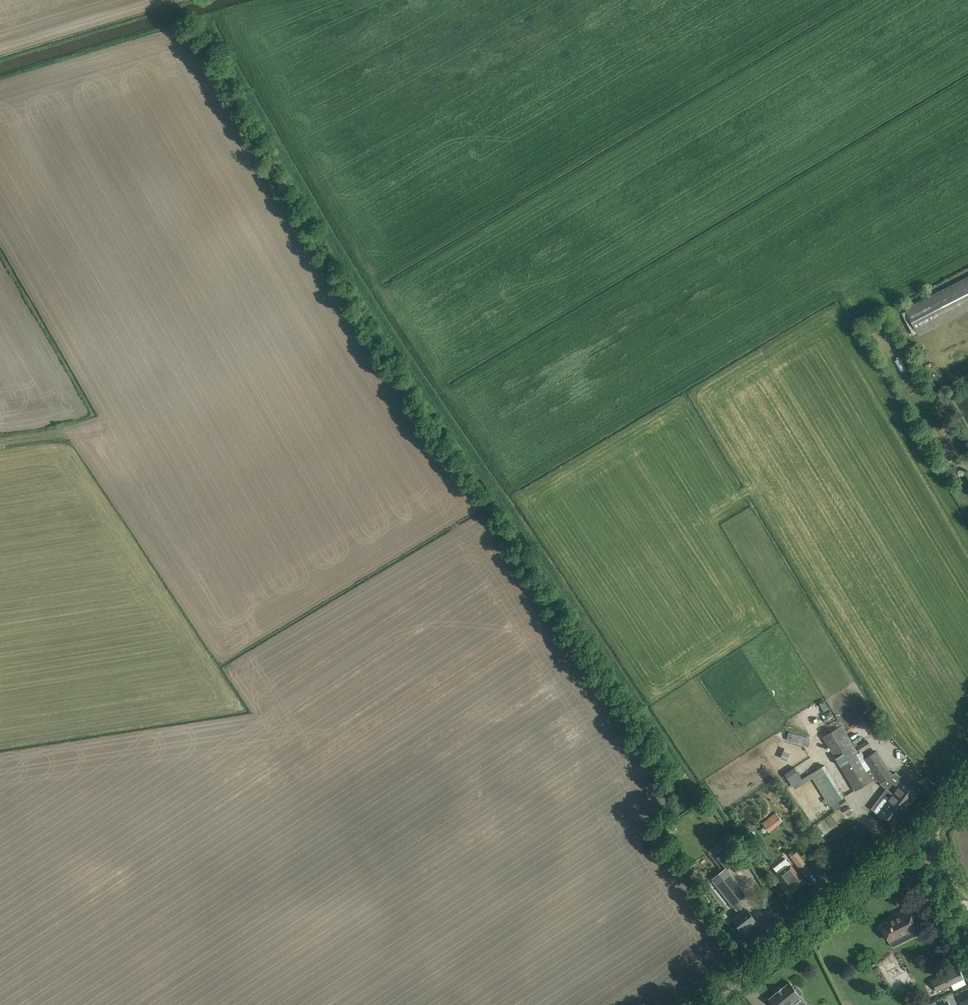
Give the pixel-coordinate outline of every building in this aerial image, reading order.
[(901,313),(912,335),(916,332),(918,336),(967,310),(967,276),(904,308),(905,311),(901,313)] [(935,436),(927,441),(943,468),(944,467),(949,476),(958,471),(954,465),(951,467),(949,463),(951,463),(950,462),(935,436)] [(823,711),(820,705),(806,711),(810,718),(823,711)] [(855,755),(858,753),(842,725),(821,737),(854,790),(870,780),(855,755)] [(786,740),(798,743),(800,735),(789,732),(786,740)] [(871,746),(866,739),(856,746),(860,752),(871,746)] [(891,774),(875,750),(864,758),(879,781),(878,783),(891,774)] [(893,794),(893,793),(907,804),(908,805),(920,790),(895,772),(891,774),(878,783),(886,788),(893,794)] [(886,788),(871,808),(876,812),(875,813),(885,820),(893,826),(908,805),(907,804),(893,793),(893,794),(886,788)] [(783,799),(788,807),(793,805),(787,797),(783,799)] [(845,798),(840,800),(844,810),(849,808),(845,798)] [(783,820),(776,811),(763,821),(769,830),(783,820)] [(728,837),(723,841),(727,846),(732,842),(728,837)] [(717,856),(727,869),(739,860),(729,847),(717,856)] [(785,858),(773,867),(778,874),(784,881),(786,884),(782,887),(788,894),(804,882),(798,874),(791,864),(790,865),(785,858)] [(808,867),(802,859),(797,863),(803,871),(808,867)] [(740,913),(733,919),(742,930),(755,920),(740,900),(747,895),(730,874),(717,884),(733,904),(740,913)] [(882,927),(880,928),(885,939),(888,938),(889,941),(890,940),(917,927),(908,909),(893,916),(894,919),(881,925),(882,927)] [(958,968),(931,981),(936,991),(963,978),(958,968)] [(769,999),(774,1004),(789,1004),(799,996),(800,996),(800,995),(801,994),(801,992),(798,988),(796,988),(795,989),(790,982),(782,988),(781,987),(776,992),(769,999)] [(956,993),(959,998),(963,996),(964,998),(967,996),(967,987),(956,993)] [(764,1004),(758,989),(748,993),(752,1004),(764,1004)]
